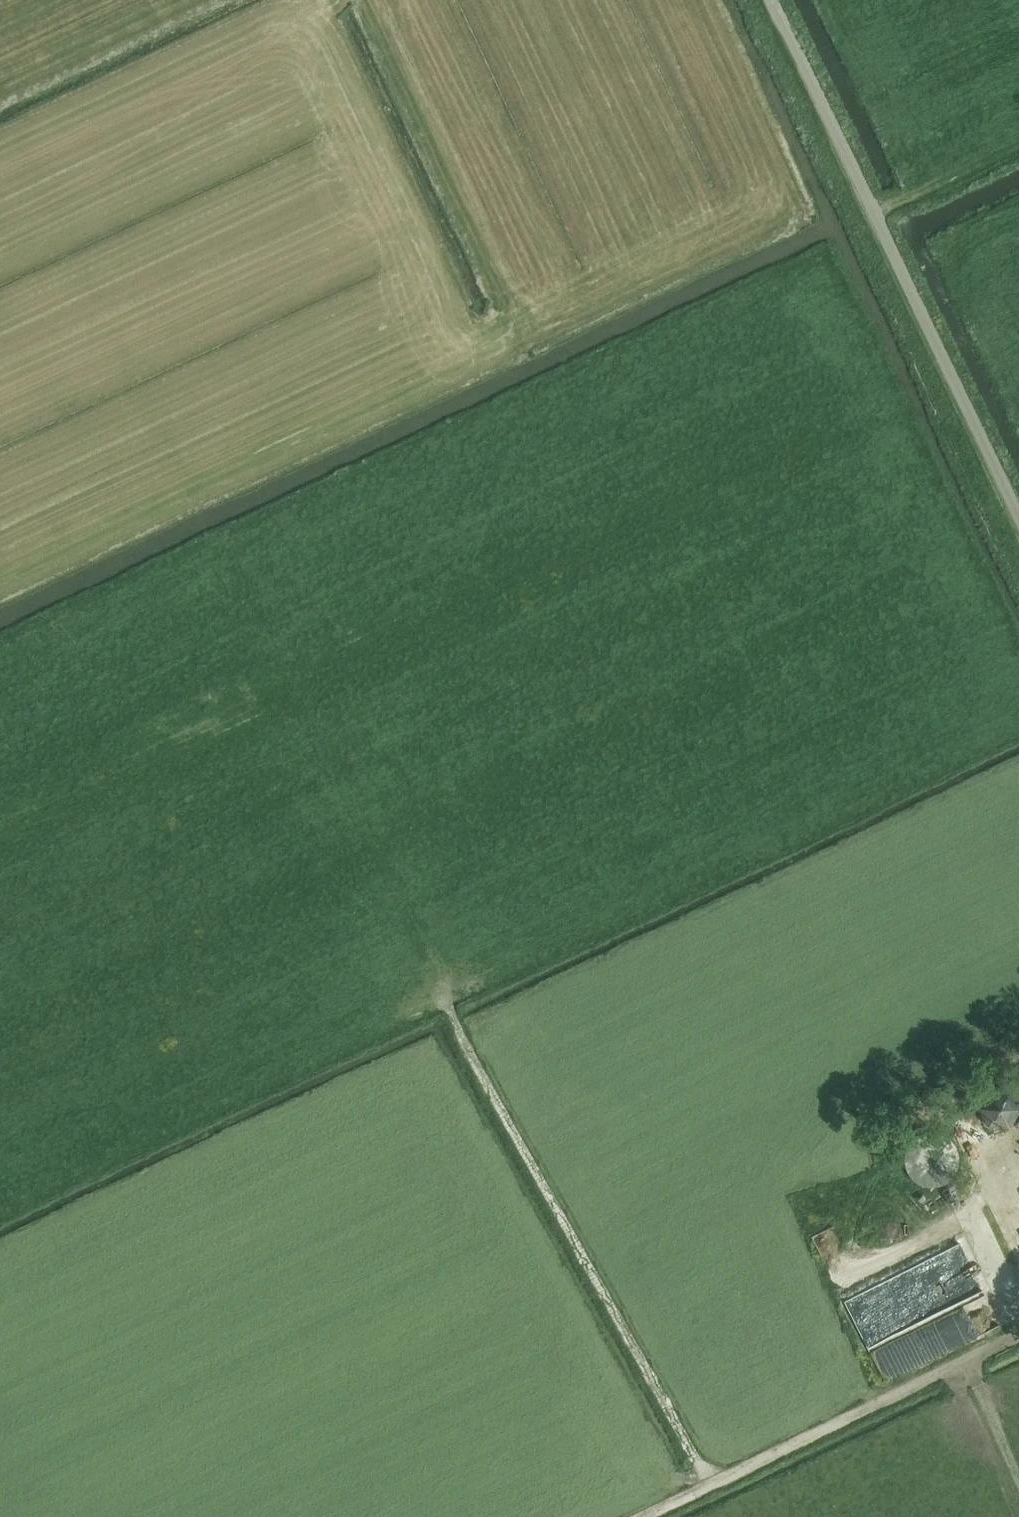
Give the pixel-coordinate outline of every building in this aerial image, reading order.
[(955,1105),(978,1149),(1000,1137),(977,1093),(955,1105)]
